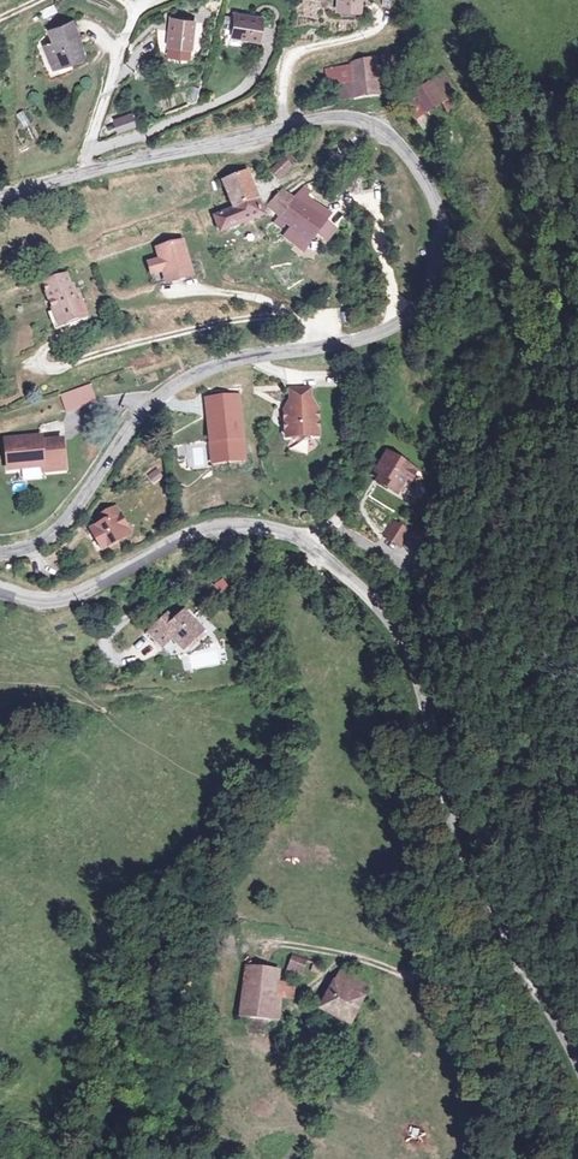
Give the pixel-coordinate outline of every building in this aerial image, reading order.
[(330,17),(359,20),(360,0),(332,0),(330,17)] [(265,17),(233,10),(227,39),(260,45),(265,17)] [(194,22),(166,19),(163,48),(191,51),(194,22)] [(72,21),(48,31),(41,43),(51,75),(88,60),(72,21)] [(351,64),(325,67),(324,85),(336,84),(334,100),(367,104),(384,96),(381,56),(351,64)] [(461,93),(446,69),(401,96),(416,122),(437,109),(441,116),(456,107),(451,99),(461,93)] [(24,127),(31,123),(24,110),(17,114),(24,127)] [(136,128),(130,112),(109,120),(115,136),(136,128)] [(291,169),(281,158),(266,171),(275,182),(291,169)] [(246,171),(219,181),(229,212),(207,217),(217,237),(265,219),(246,171)] [(291,198),(282,189),(266,206),(275,236),(317,259),(336,238),(325,227),(335,215),(309,199),(312,193),(303,184),(291,198)] [(185,238),(151,247),(155,260),(143,263),(147,279),(157,276),(161,291),(197,282),(185,238)] [(65,275),(39,284),(53,331),(87,319),(65,275)] [(22,293),(24,304),(40,300),(38,290),(22,293)] [(91,385),(60,395),(66,413),(97,403),(91,385)] [(317,385),(279,387),(282,445),(320,443),(317,385)] [(239,397),(206,400),(213,465),(246,462),(239,397)] [(59,432),(1,438),(4,476),(62,470),(59,432)] [(418,470),(382,451),(367,479),(403,498),(418,470)] [(158,468),(146,474),(152,484),(163,478),(158,468)] [(131,539),(114,507),(96,517),(100,524),(84,533),(97,557),(131,539)] [(411,531),(390,521),(380,538),(401,550),(411,531)] [(162,614),(141,636),(160,655),(167,648),(178,658),(202,634),(182,614),(173,624),(162,614)] [(312,965),(290,958),(284,978),(305,985),(312,965)] [(281,967),(242,964),(238,1021),(276,1024),(281,967)] [(371,990),(340,973),(317,1014),(348,1031),(371,990)]
